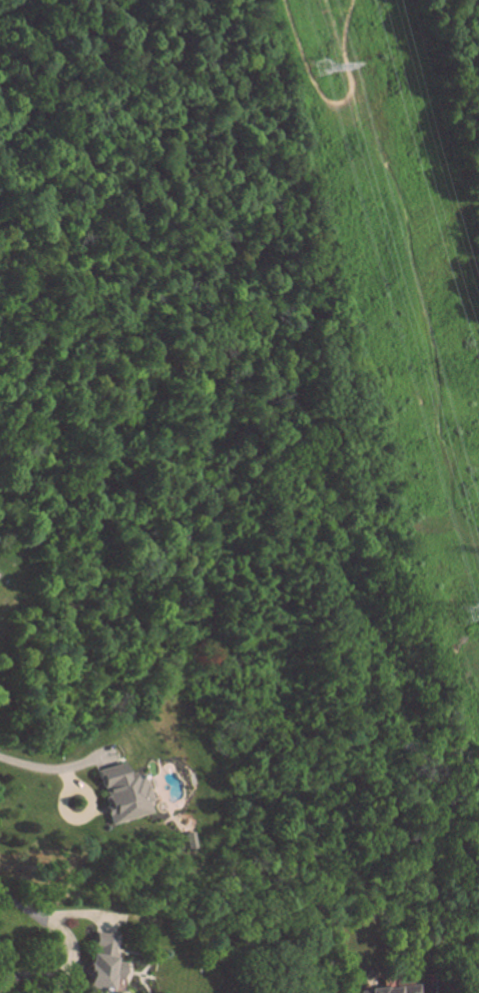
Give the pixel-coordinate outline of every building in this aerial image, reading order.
[(110,823),(152,812),(142,775),(128,779),(123,761),(95,769),(110,823)] [(118,935),(95,930),(93,943),(94,943),(86,985),(110,990),(113,976),(123,978),(128,954),(114,952),(118,935)] [(417,984),(403,986),(403,984),(358,990),(358,992),(418,992),(417,984)]
